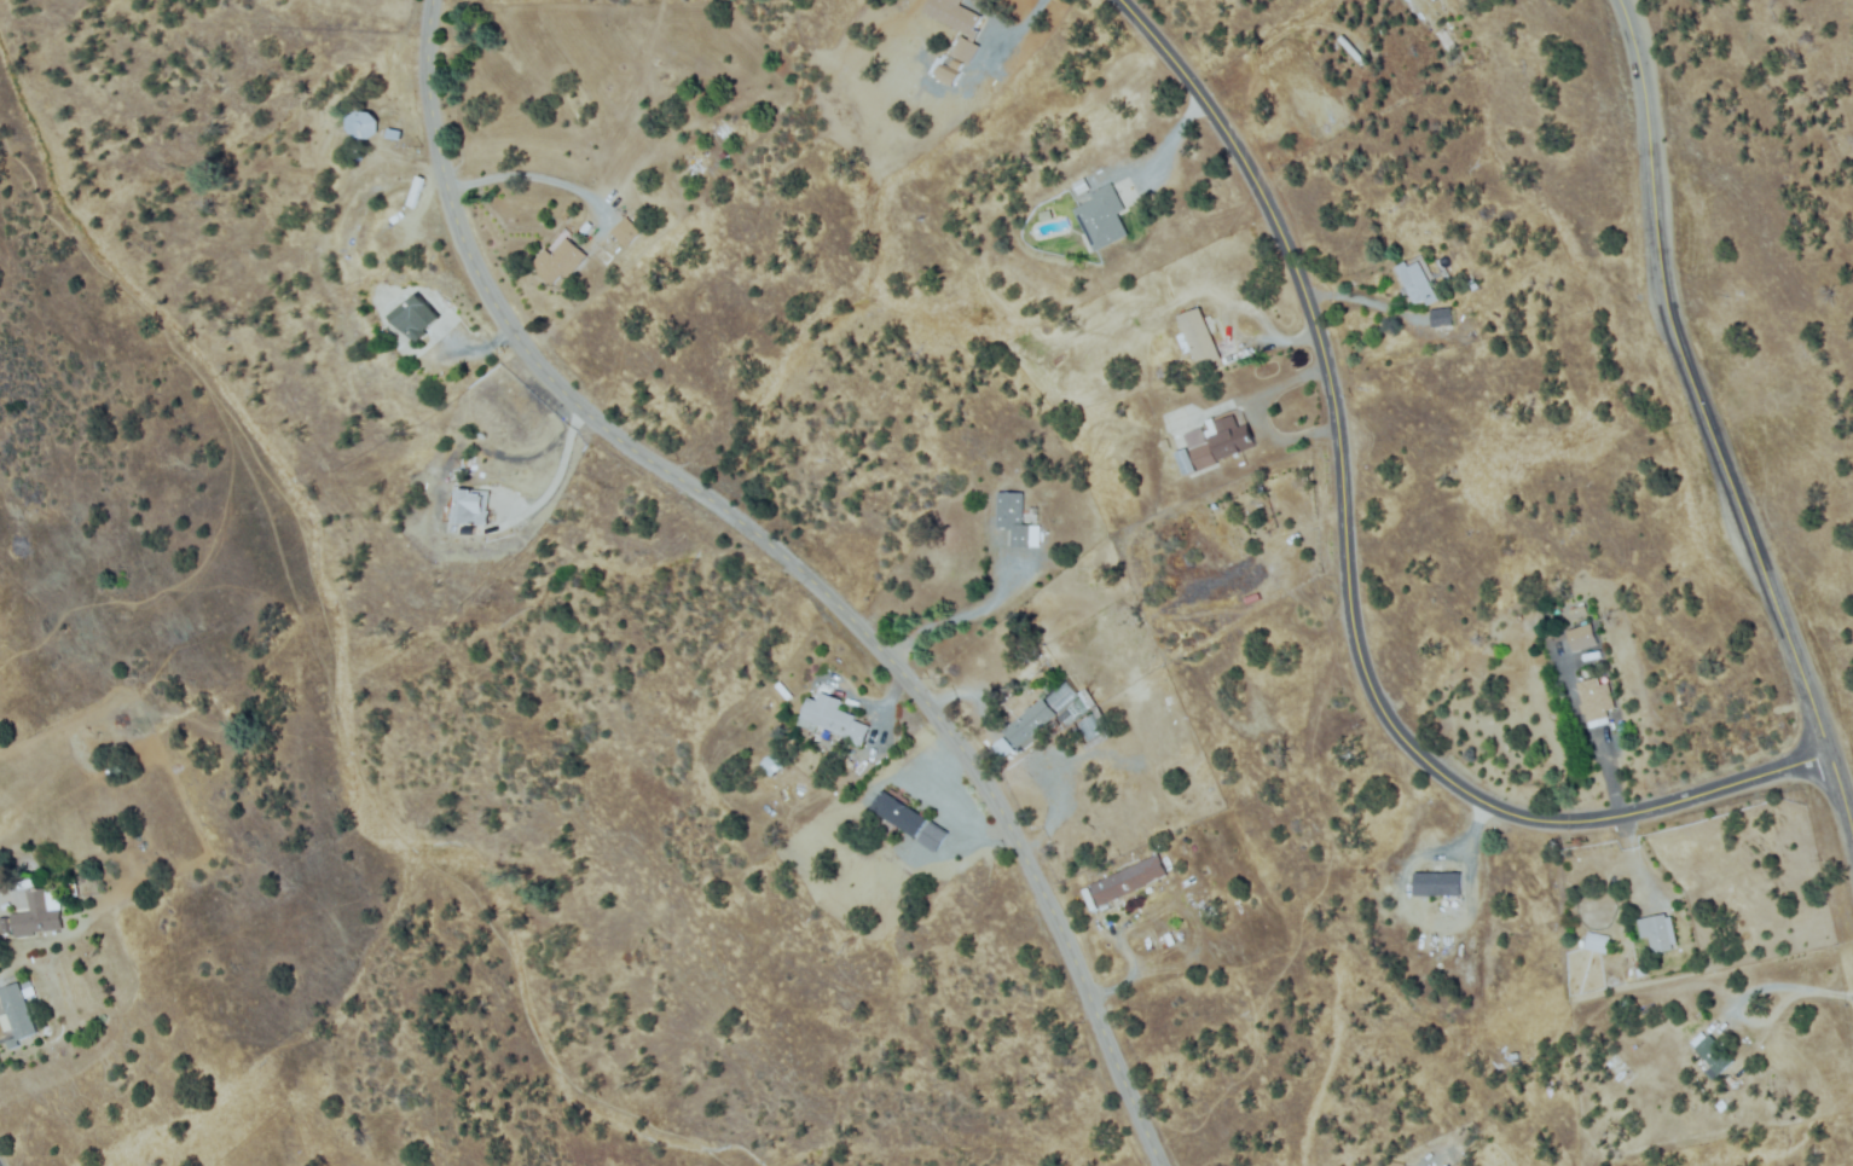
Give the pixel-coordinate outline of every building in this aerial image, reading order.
[(925,11),(931,0),(958,0),(956,4),(981,17),(974,30),(979,33),(973,43),(978,47),(969,62),(952,52),(961,37),(968,41),(971,36),(925,11)] [(955,60),(963,64),(960,70),(951,66),(955,60)] [(933,75),(940,62),(960,74),(952,86),(933,75)] [(364,114),(369,114),(372,116),(376,122),(376,128),(375,133),(372,137),(366,139),(361,139),(357,137),(353,132),(351,126),(352,121),(354,117),(358,115),(364,114)] [(388,138),(389,129),(399,130),(396,139),(388,138)] [(1128,234),(1096,251),(1075,210),(1095,198),(1093,195),(1111,185),(1124,210),(1116,214),(1128,234)] [(579,231),(589,221),(592,225),(583,234),(579,231)] [(623,246),(636,234),(625,222),(612,234),(623,246)] [(586,255),(569,275),(567,272),(556,285),(533,267),(544,254),(551,260),(568,239),(586,255)] [(309,253),(322,253),(322,262),(309,262),(309,253)] [(1407,262),(1411,269),(1419,265),(1438,301),(1430,306),(1426,300),(1417,304),(1396,267),(1407,262)] [(1467,284),(1473,280),(1478,286),(1472,290),(1467,284)] [(417,341),(394,318),(417,296),(439,318),(417,341)] [(1200,366),(1180,318),(1200,309),(1221,358),(1200,366)] [(1452,325),(1434,327),(1431,312),(1450,309),(1452,325)] [(1234,416),(1239,429),(1247,425),(1256,445),(1222,459),(1214,440),(1220,437),(1215,424),(1234,416)] [(1200,469),(1186,437),(1201,430),(1216,463),(1200,469)] [(1188,451),(1197,470),(1186,474),(1179,454),(1188,451)] [(488,511),(487,527),(447,522),(452,480),(471,482),(470,492),(487,493),(485,511),(488,511)] [(1024,494),(1023,528),(1041,528),(1040,546),(1012,545),(1013,528),(998,527),(1000,493),(1024,494)] [(1573,619),(1570,611),(1585,607),(1587,615),(1573,619)] [(1591,626),(1597,643),(1575,650),(1569,633),(1591,626)] [(1598,677),(1600,685),(1606,683),(1614,707),(1608,709),(1609,717),(1589,723),(1587,714),(1585,715),(1581,704),(1585,703),(1579,683),(1598,677)] [(842,701),(839,710),(855,717),(852,721),(868,727),(861,748),(845,741),(847,736),(818,725),(816,731),(800,725),(811,700),(818,702),(822,694),(842,701)] [(1038,737),(1024,748),(1021,746),(1019,747),(1006,732),(1042,700),(1055,715),(1035,733),(1038,737)] [(1059,717),(1065,710),(1070,715),(1064,721),(1059,717)] [(994,748),(1004,739),(1013,750),(1001,759),(994,748)] [(757,765),(769,754),(781,767),(769,778),(757,765)] [(872,808),(882,791),(927,820),(916,837),(872,808)] [(948,834),(937,852),(920,841),(931,823),(948,834)] [(1093,886),(1158,855),(1166,876),(1102,905),(1093,886)] [(1459,895),(1417,895),(1417,875),(1460,875),(1459,895)] [(1081,892),(1088,888),(1098,910),(1090,912),(1081,892)] [(30,891),(62,889),(63,930),(13,932),(13,913),(31,913),(30,891)] [(1677,942),(1670,944),(1672,949),(1656,952),(1655,947),(1652,947),(1650,934),(1643,936),(1639,920),(1669,912),(1677,942)] [(8,933),(0,933),(0,919),(8,918),(8,933)] [(1585,946),(1589,932),(1610,938),(1605,953),(1585,946)] [(1165,935),(1169,934),(1174,942),(1170,945),(1165,935)] [(1637,961),(1645,961),(1646,974),(1638,975),(1637,961)] [(23,985),(31,982),(36,994),(27,998),(23,985)] [(19,985),(37,1033),(19,1040),(1,991),(19,985)] [(1714,1079),(1699,1063),(1706,1057),(1692,1043),(1704,1031),(1733,1062),(1714,1079)] [(5,1040),(12,1038),(16,1048),(7,1050),(5,1040)] [(1459,1142),(1471,1129),(1477,1135),(1465,1148),(1459,1142)]
